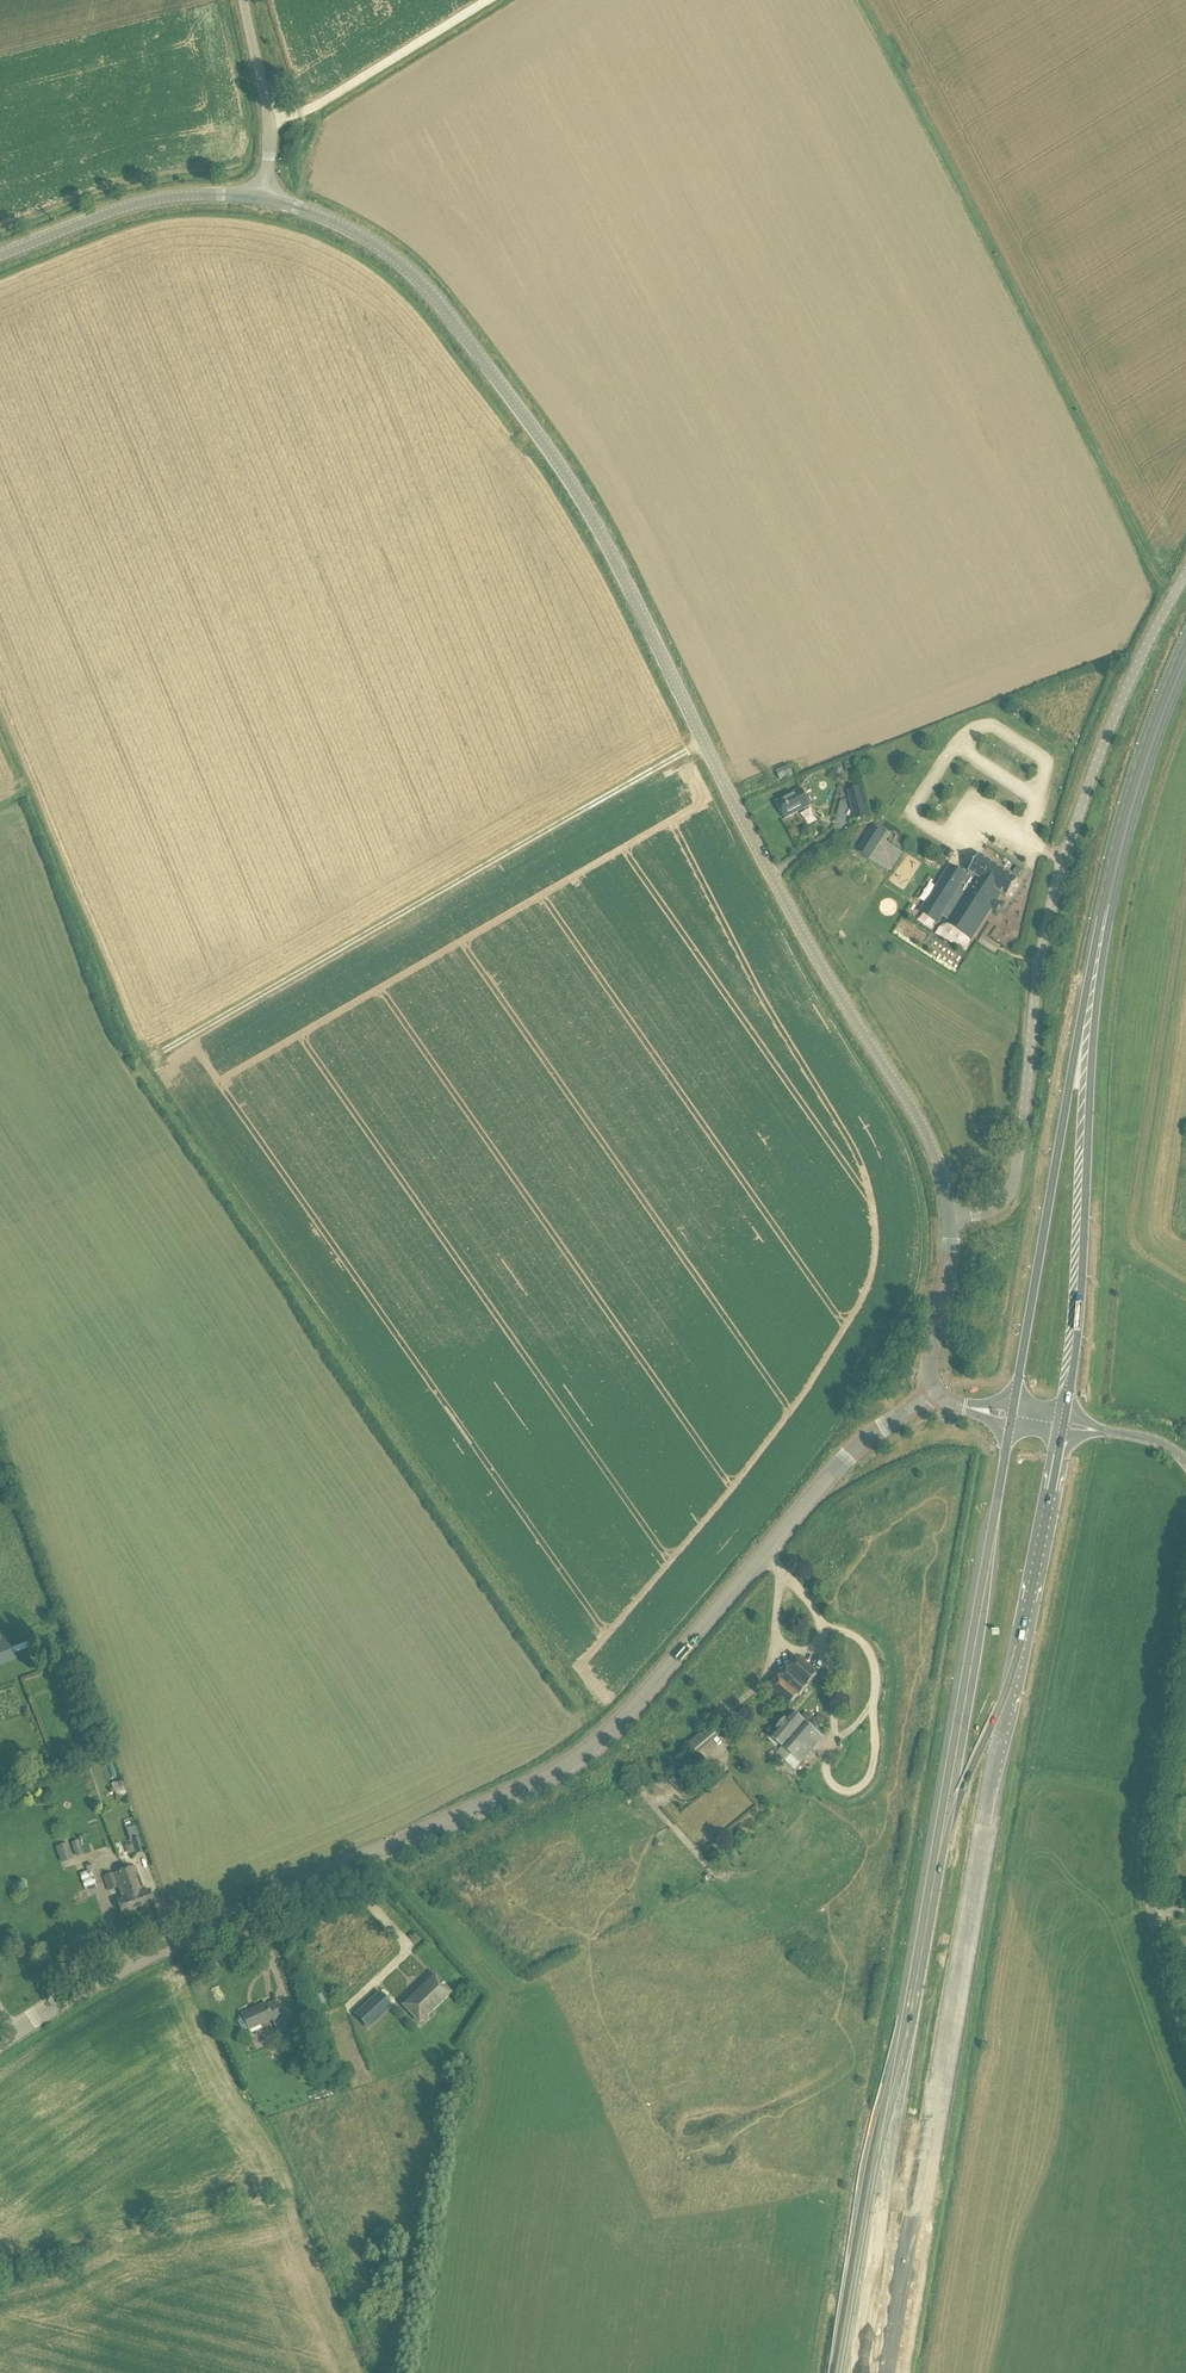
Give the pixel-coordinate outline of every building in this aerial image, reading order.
[(776,772),(779,780),(792,775),(789,767),(776,772)] [(858,787),(847,790),(849,800),(861,797),(858,787)] [(776,803),(785,819),(809,806),(801,790),(776,803)] [(863,806),(861,797),(849,800),(852,809),(863,806)] [(871,826),(855,851),(868,859),(884,834),(871,826)] [(924,908),(972,939),(992,908),(995,910),(1000,903),(996,901),(1001,894),(1007,898),(1018,880),(980,856),(969,873),(967,877),(950,866),(924,908)] [(1018,876),(1022,870),(1017,866),(1013,873),(1018,876)] [(0,1633),(0,1672),(15,1668),(6,1632),(0,1633)] [(768,1689),(789,1706),(798,1696),(799,1697),(808,1687),(807,1686),(816,1676),(796,1658),(787,1668),(786,1667),(777,1678),(768,1689)] [(772,1738),(783,1747),(777,1754),(795,1770),(822,1739),(793,1714),(786,1722),(785,1721),(778,1729),(779,1730),(772,1738)] [(677,1773),(688,1787),(710,1769),(699,1756),(677,1773)] [(127,1794),(122,1780),(111,1784),(116,1798),(127,1794)] [(101,1790),(93,1793),(97,1802),(105,1799),(101,1790)] [(136,1825),(136,1826),(126,1829),(130,1841),(140,1837),(136,1825)] [(140,1837),(130,1841),(135,1855),(144,1851),(140,1837)] [(55,1848),(61,1863),(73,1859),(67,1843),(55,1848)] [(123,1871),(137,1909),(153,1903),(149,1891),(144,1893),(135,1867),(123,1871)] [(84,1873),(88,1886),(95,1883),(90,1870),(84,1873)] [(137,1909),(123,1871),(104,1878),(108,1890),(118,1887),(122,1900),(117,1902),(122,1914),(137,1909)] [(402,2005),(419,2023),(449,1996),(431,1977),(402,2005)] [(317,1996),(321,2005),(330,2001),(325,1992),(317,1996)] [(390,2005),(379,1994),(357,2014),(368,2026),(390,2005)] [(237,2019),(237,2022),(240,2027),(242,2028),(244,2030),(247,2028),(248,2030),(272,2019),(273,2022),(279,2019),(281,2018),(274,2002),(266,2006),(265,2004),(241,2015),(238,2016),(237,2019)] [(279,2019),(274,2021),(278,2028),(284,2025),(281,2018),(279,2019)]
